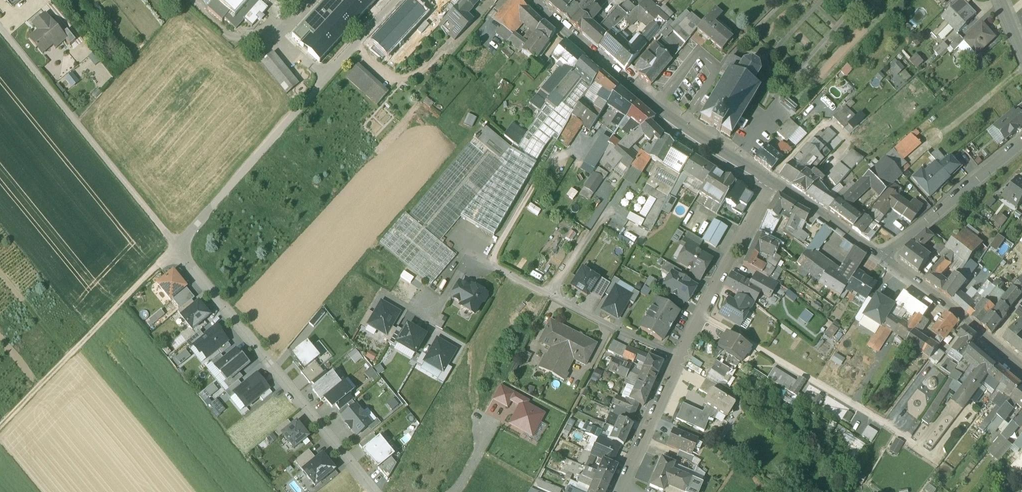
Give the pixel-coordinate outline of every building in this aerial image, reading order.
[(207,9),(222,22),(224,20),(230,25),(233,22),(238,27),(244,20),(252,27),(258,20),(256,18),(259,14),(261,16),(268,9),(260,2),(262,0),(246,0),(234,13),(235,14),(234,14),(218,0),(215,0),(207,9)] [(234,14),(235,14),(234,13),(246,0),(218,0),(234,14)] [(292,37),(300,44),(309,34),(313,38),(348,0),(326,0),(292,37)] [(313,38),(309,34),(300,44),(319,62),(320,61),(319,61),(376,0),(348,0),(313,38)] [(387,57),(427,14),(412,0),(409,0),(370,42),(387,57)] [(439,25),(455,40),(473,21),(467,15),(473,9),(472,8),(464,0),(459,6),(439,25)] [(494,19),(508,30),(512,25),(512,24),(519,17),(528,8),(519,0),(511,0),(494,19)] [(570,0),(548,0),(547,1),(562,14),(573,3),(570,0)] [(562,14),(571,22),(581,11),(584,14),(587,9),(588,9),(594,6),(593,5),(594,3),(597,0),(576,0),(573,3),(562,14)] [(952,7),(951,6),(942,14),(945,17),(950,22),(958,31),(966,23),(965,22),(975,13),(963,0),(959,0),(952,7)] [(655,7),(648,1),(641,10),(639,8),(637,10),(642,14),(645,17),(655,7)] [(594,6),(588,9),(595,16),(601,10),(594,3),(593,5),(594,6)] [(673,14),(663,5),(659,10),(669,19),(673,14)] [(659,10),(655,7),(645,17),(651,23),(660,30),(669,19),(659,10)] [(543,23),(528,8),(519,17),(536,33),(536,34),(548,42),(555,33),(543,23)] [(732,40),(714,24),(722,15),(714,8),(702,23),(697,30),(722,52),(732,40)] [(581,11),(571,22),(583,33),(590,25),(592,22),(591,21),(595,16),(588,9),(587,9),(584,14),(581,11)] [(637,10),(637,9),(624,20),(629,25),(642,14),(637,10)] [(697,30),(702,23),(685,11),(674,22),(681,28),(675,33),(677,35),(682,30),(691,39),(697,30)] [(50,21),(45,15),(33,25),(39,31),(29,39),(37,48),(42,54),(63,37),(63,36),(62,34),(51,21),(50,21)] [(600,34),(590,25),(583,33),(598,46),(600,45),(613,30),(622,21),(616,15),(600,34)] [(950,22),(945,17),(932,30),(936,35),(950,22)] [(674,31),(675,33),(681,28),(674,22),(660,35),(665,40),(674,31)] [(982,22),(964,39),(976,52),(995,35),(982,22)] [(635,43),(632,47),(639,53),(654,36),(660,30),(651,23),(648,29),(635,43)] [(512,25),(508,30),(513,35),(518,30),(512,24),(512,25)] [(67,30),(62,34),(63,36),(63,37),(70,45),(75,40),(67,30)] [(613,30),(600,45),(615,58),(628,43),(619,35),(613,30)] [(682,30),(677,35),(686,43),(691,39),(682,30)] [(548,42),(536,34),(529,44),(539,52),(540,53),(548,42)] [(959,34),(949,44),(954,49),(964,39),(959,34)] [(527,44),(520,38),(514,46),(521,51),(527,44)] [(585,57),(564,40),(552,57),(560,63),(562,61),(568,66),(566,68),(570,72),(572,73),(585,57)] [(943,40),(934,48),(939,53),(948,45),(943,40)] [(628,43),(615,58),(626,68),(639,53),(632,47),(635,43),(633,42),(630,45),(628,43)] [(539,52),(529,44),(523,52),(532,59),(534,57),(535,57),(539,52)] [(639,74),(651,84),(672,60),(654,45),(635,67),(641,72),(639,74)] [(919,53),(912,47),(906,53),(914,59),(919,53)] [(93,53),(88,56),(95,65),(100,61),(93,53)] [(296,82),(273,54),(261,63),(285,91),(296,82)] [(535,57),(534,57),(532,59),(526,65),(538,75),(545,67),(535,57)] [(600,71),(585,57),(572,73),(578,79),(580,81),(581,82),(589,89),(593,83),(600,71)] [(742,64),(730,57),(723,68),(728,72),(729,71),(735,75),(742,64)] [(850,63),(844,58),(839,65),(844,69),(850,63)] [(735,75),(729,71),(728,72),(727,75),(711,100),(707,107),(707,108),(706,108),(705,109),(706,109),(701,116),(700,118),(702,119),(708,122),(708,123),(710,124),(709,124),(711,126),(711,125),(718,130),(720,131),(720,130),(722,131),(728,135),(730,136),(731,134),(735,127),(736,125),(740,118),(757,91),(758,89),(752,85),(758,74),(756,65),(750,62),(742,64),(735,75)] [(388,91),(357,64),(345,77),(376,104),(388,91)] [(906,68),(900,64),(896,68),(902,73),(906,68)] [(566,68),(563,71),(561,69),(542,90),(550,97),(555,91),(563,83),(570,72),(566,68)] [(65,77),(73,86),(79,80),(71,71),(65,77)] [(618,87),(600,71),(593,83),(603,87),(596,97),(599,99),(606,105),(618,87)] [(875,74),(872,71),(866,78),(869,81),(875,74)] [(578,79),(572,73),(570,72),(563,83),(555,91),(563,98),(561,102),(564,104),(572,94),(569,92),(578,79)] [(578,79),(569,92),(572,94),(581,82),(580,81),(578,79)] [(572,94),(564,104),(573,111),(583,97),(589,89),(581,82),(572,94)] [(618,87),(606,105),(619,113),(626,118),(637,103),(618,87)] [(550,97),(542,90),(538,95),(538,96),(546,102),(550,97)] [(563,98),(555,91),(550,97),(546,102),(555,109),(561,102),(563,98)] [(546,102),(538,96),(535,100),(543,107),(546,102)] [(601,112),(594,107),(583,97),(573,111),(571,115),(582,123),(589,130),(592,126),(601,114),(601,112)] [(711,100),(705,97),(701,103),(707,107),(711,100)] [(606,105),(599,99),(594,107),(601,112),(606,105)] [(775,101),(771,106),(781,114),(785,108),(775,101)] [(555,109),(546,102),(519,147),(518,146),(514,143),(511,148),(501,160),(505,163),(461,216),(494,235),(536,163),(535,163),(522,155),(546,121),(555,109)] [(561,102),(555,109),(546,121),(522,155),(535,163),(544,147),(552,138),(557,141),(562,132),(569,121),(571,115),(573,111),(564,104),(561,102)] [(654,117),(637,103),(626,118),(638,128),(649,121),(654,117)] [(474,111),(467,107),(463,116),(470,119),(474,111)] [(1012,107),(998,118),(1002,123),(1016,112),(1012,107)] [(851,118),(841,108),(833,116),(843,127),(851,118)] [(1002,123),(996,127),(1004,137),(1021,123),(1021,110),(1020,112),(1018,110),(1016,112),(1002,123)] [(619,113),(612,123),(619,128),(626,118),(619,113)] [(582,123),(571,115),(569,121),(562,132),(570,139),(582,123)] [(747,122),(740,118),(736,125),(743,129),(747,122)] [(788,120),(777,133),(783,138),(794,125),(788,120)] [(649,121),(638,128),(639,129),(642,132),(650,140),(653,137),(659,141),(659,140),(663,134),(649,121)] [(475,137),(501,160),(511,148),(485,126),(475,137)] [(822,133),(820,131),(813,138),(823,147),(824,146),(835,134),(827,127),(822,133)] [(639,129),(633,133),(637,137),(642,132),(639,129)] [(633,133),(627,138),(632,143),(637,137),(633,133)] [(910,133),(894,149),(905,160),(921,144),(910,133)] [(675,144),(663,134),(659,140),(659,141),(655,148),(649,157),(650,157),(657,161),(662,165),(675,144)] [(610,141),(602,136),(584,163),(594,170),(599,162),(603,157),(610,146),(608,144),(610,141)] [(501,160),(475,137),(410,214),(441,240),(461,216),(505,163),(501,160)] [(632,143),(627,138),(622,143),(629,150),(634,144),(632,143)] [(823,147),(813,138),(807,144),(819,155),(821,153),(819,151),(823,147)] [(629,150),(622,143),(615,151),(610,146),(603,157),(614,168),(619,162),(621,164),(631,152),(629,150)] [(655,148),(647,143),(641,152),(649,157),(655,148)] [(755,158),(771,170),(790,150),(781,143),(773,152),(765,146),(755,158)] [(693,155),(675,144),(662,165),(674,171),(670,180),(676,183),(679,176),(683,171),(693,155)] [(807,144),(778,176),(792,185),(804,171),(808,166),(809,166),(819,155),(807,144)] [(823,147),(819,151),(821,153),(825,156),(830,151),(824,146),(823,147)] [(848,147),(835,161),(838,164),(848,172),(855,164),(857,164),(862,160),(848,147)] [(892,149),(885,156),(892,165),(900,158),(892,149)] [(946,160),(937,149),(931,155),(940,165),(946,160)] [(631,152),(621,164),(629,169),(631,167),(637,157),(631,152)] [(649,157),(641,152),(637,157),(631,167),(640,172),(650,157),(649,157)] [(713,167),(693,155),(683,171),(704,183),(705,184),(714,168),(713,167)] [(946,160),(940,165),(948,174),(958,165),(950,156),(946,160)] [(614,168),(603,157),(599,162),(610,172),(614,168)] [(888,167),(881,160),(877,163),(884,170),(888,167)] [(651,175),(642,192),(661,201),(665,192),(664,191),(670,180),(658,173),(662,165),(657,161),(649,173),(651,175)] [(948,174),(940,165),(939,165),(936,162),(924,172),(921,169),(912,178),(929,195),(949,175),(948,174)] [(877,163),(862,178),(870,186),(874,191),(879,197),(895,181),(884,170),(877,163)] [(838,164),(827,176),(836,186),(839,183),(841,180),(848,172),(838,164)] [(674,171),(662,165),(658,173),(670,180),(674,171)] [(593,172),(579,194),(588,200),(603,179),(604,179),(608,174),(598,167),(594,173),(593,172)] [(735,183),(714,168),(705,184),(700,193),(709,199),(721,206),(722,205),(725,200),(735,183)] [(804,171),(792,185),(805,194),(818,183),(820,176),(813,171),(810,174),(804,171)] [(1012,186),(1011,185),(1004,196),(1018,206),(1021,201),(1021,179),(1018,177),(1012,186)] [(862,178),(847,191),(855,200),(870,186),(862,178)] [(676,183),(670,180),(664,191),(665,192),(661,201),(657,209),(652,220),(650,219),(645,228),(651,231),(661,211),(670,195),(676,183)] [(682,187),(676,183),(670,195),(675,198),(682,187)] [(746,190),(735,183),(725,200),(730,204),(736,207),(739,202),(746,206),(752,195),(745,191),(746,190)] [(818,183),(805,194),(823,206),(833,197),(827,193),(819,184),(818,183)] [(891,184),(887,190),(880,200),(890,206),(910,221),(917,211),(908,205),(896,197),(900,190),(891,184)] [(844,188),(833,197),(837,200),(847,191),(844,188)] [(912,200),(900,190),(896,197),(908,205),(912,200)] [(847,191),(837,200),(847,208),(855,200),(847,191)] [(796,205),(778,194),(768,212),(764,219),(777,225),(781,216),(789,220),(791,216),(790,214),(796,205)] [(675,198),(670,195),(661,211),(668,215),(677,199),(675,198)] [(833,197),(823,206),(828,210),(837,200),(833,197)] [(922,205),(914,197),(912,200),(908,205),(917,211),(922,205)] [(721,206),(709,199),(704,207),(717,214),(721,206)] [(837,200),(828,210),(847,223),(854,214),(849,210),(847,208),(837,200)] [(880,200),(868,216),(878,223),(890,206),(880,200)] [(539,210),(530,204),(527,209),(535,214),(539,210)] [(810,213),(796,205),(790,214),(791,216),(799,220),(804,223),(810,213)] [(861,210),(857,215),(860,218),(863,215),(865,212),(861,210)] [(808,216),(812,221),(819,216),(815,211),(808,216)] [(457,254),(406,212),(380,242),(431,285),(457,254)] [(1000,229),(1008,218),(1001,212),(992,223),(1000,229)] [(854,214),(847,223),(852,228),(860,218),(857,215),(854,214)] [(860,218),(852,228),(860,233),(870,222),(863,215),(860,218)] [(789,220),(784,233),(786,235),(791,237),(795,228),(799,220),(791,216),(789,220)] [(716,247),(728,227),(714,219),(703,239),(716,247)] [(777,225),(764,219),(757,235),(771,241),(777,225)] [(812,242),(807,249),(815,255),(832,231),(824,225),(812,242)] [(808,236),(795,228),(791,237),(794,239),(802,245),(806,238),(808,236)] [(926,231),(911,244),(919,250),(934,238),(926,231)] [(983,245),(965,231),(957,240),(955,238),(945,248),(951,252),(955,255),(968,265),(971,261),(983,245)] [(703,241),(689,233),(686,238),(700,246),(703,241)] [(679,237),(674,234),(671,241),(676,244),(679,237)] [(990,245),(997,251),(1006,239),(999,234),(990,245)] [(777,245),(757,235),(750,252),(758,256),(760,252),(769,257),(772,258),(777,245)] [(700,246),(686,238),(681,245),(687,248),(689,245),(696,250),(700,246)] [(812,242),(806,238),(802,245),(807,249),(812,242)] [(850,254),(840,270),(823,257),(821,259),(830,266),(827,271),(848,284),(856,272),(866,257),(845,241),(840,247),(850,254)] [(919,250),(911,244),(899,258),(919,273),(930,259),(919,250)] [(696,250),(689,245),(687,248),(679,262),(691,269),(702,275),(711,259),(696,250)] [(983,245),(971,261),(977,266),(984,256),(989,250),(983,245)] [(807,249),(797,263),(818,283),(827,271),(830,266),(821,259),(815,255),(807,249)] [(758,256),(750,252),(743,265),(757,273),(759,274),(764,266),(755,261),(757,257),(758,256)] [(951,252),(944,259),(951,265),(952,263),(955,255),(951,252)] [(772,258),(769,257),(764,265),(774,270),(776,267),(779,262),(772,258)] [(944,259),(925,279),(943,293),(949,284),(939,278),(951,265),(944,259)] [(682,270),(667,261),(662,269),(672,274),(672,273),(673,272),(679,276),(682,270)] [(971,261),(960,277),(965,282),(977,266),(971,261)] [(774,270),(764,265),(764,266),(759,274),(768,279),(774,270)] [(597,279),(582,269),(571,287),(586,297),(589,293),(597,279)] [(702,275),(691,269),(688,274),(698,280),(702,275)] [(848,284),(827,271),(818,283),(840,296),(844,290),(848,284)] [(185,287),(173,272),(158,285),(170,299),(172,298),(185,287)] [(679,276),(673,272),(672,273),(672,274),(670,277),(665,278),(666,283),(664,288),(686,302),(691,294),(692,295),(697,286),(679,276)] [(848,284),(844,290),(850,294),(852,292),(861,277),(862,275),(856,272),(848,284)] [(751,283),(732,273),(724,286),(754,302),(759,292),(769,298),(774,289),(754,278),(751,283)] [(759,274),(757,273),(754,278),(774,289),(777,284),(768,279),(759,274)] [(949,284),(943,293),(952,300),(957,294),(966,283),(965,282),(960,277),(959,277),(955,274),(949,284)] [(977,292),(985,299),(1001,282),(993,275),(977,292)] [(597,279),(589,293),(601,299),(604,294),(609,284),(598,277),(597,279)] [(609,284),(604,294),(610,297),(615,287),(619,280),(613,277),(609,284)] [(875,286),(861,277),(852,292),(857,296),(865,301),(875,286)] [(1017,282),(1013,287),(1021,294),(1021,286),(1017,282)] [(470,289),(459,283),(451,298),(461,304),(470,289)] [(461,304),(460,306),(474,314),(480,303),(483,302),(486,297),(486,294),(482,292),(479,293),(475,290),(476,288),(472,286),(470,289),(461,304)] [(195,298),(185,287),(172,298),(181,309),(191,300),(195,298)] [(602,311),(618,319),(628,301),(631,295),(615,287),(610,297),(602,311)] [(999,290),(994,297),(992,295),(987,302),(995,309),(1009,291),(1004,287),(1000,291),(999,290)] [(1001,302),(1009,309),(1021,294),(1013,287),(1001,302)] [(631,295),(628,301),(634,304),(640,293),(633,290),(631,295)] [(797,298),(788,291),(784,296),(793,303),(797,298)] [(971,291),(964,299),(957,294),(952,300),(968,313),(973,307),(971,305),(975,300),(974,299),(977,296),(971,291)] [(902,292),(893,305),(901,310),(901,309),(906,312),(923,318),(924,318),(929,310),(921,305),(902,292)] [(753,303),(738,294),(733,302),(733,303),(748,312),(753,303)] [(870,295),(855,319),(860,322),(863,317),(875,298),(870,295)] [(865,301),(857,296),(853,303),(861,308),(865,301)] [(892,307),(876,296),(875,298),(863,317),(880,327),(892,307)] [(679,312),(657,299),(651,309),(654,310),(648,319),(646,318),(640,327),(662,341),(669,329),(670,330),(673,325),(672,324),(679,312)] [(195,305),(191,300),(181,309),(178,312),(182,316),(195,305)] [(733,302),(729,300),(720,315),(739,327),(744,318),(748,312),(733,303),(733,302)] [(926,300),(923,302),(921,305),(929,310),(933,303),(926,300)] [(374,314),(368,325),(369,325),(386,335),(391,327),(399,313),(381,302),(374,314)] [(987,302),(979,312),(973,307),(968,313),(982,326),(992,314),(995,309),(987,302)] [(1001,302),(992,314),(1000,321),(1009,309),(1001,302)] [(195,305),(182,316),(193,329),(209,316),(198,303),(195,305)] [(804,310),(799,320),(808,324),(813,314),(804,310)] [(309,324),(314,328),(325,314),(320,311),(309,324)] [(368,325),(374,314),(368,311),(360,325),(367,329),(369,325),(368,325)] [(923,318),(906,312),(900,321),(900,323),(894,319),(893,320),(887,316),(882,324),(890,330),(907,342),(914,330),(915,331),(923,318)] [(946,314),(932,332),(943,340),(957,322),(946,314)] [(992,314),(982,326),(984,327),(992,335),(1002,322),(1000,321),(992,314)] [(447,320),(440,317),(434,326),(441,330),(447,320)] [(750,322),(744,318),(739,327),(745,330),(750,322)] [(923,318),(915,331),(920,334),(929,321),(924,318),(923,318)] [(596,345),(550,321),(541,338),(553,344),(576,356),(587,361),(596,345)] [(1004,342),(1012,348),(1021,335),(1021,326),(1019,324),(1018,323),(1004,342)] [(837,341),(842,330),(829,324),(824,335),(837,341)] [(882,324),(875,335),(883,340),(890,330),(882,324)] [(204,337),(194,345),(205,360),(218,349),(227,342),(229,341),(217,326),(204,337)] [(396,343),(397,344),(415,354),(425,336),(407,326),(404,331),(396,343)] [(396,330),(391,327),(386,335),(384,338),(389,342),(396,330)] [(396,343),(404,331),(398,328),(396,330),(389,342),(388,343),(395,347),(397,344),(396,343)] [(966,328),(958,338),(961,341),(954,351),(962,357),(977,337),(966,328)] [(915,331),(914,330),(907,342),(930,358),(938,348),(920,334),(915,331)] [(204,337),(200,332),(187,343),(191,348),(194,345),(204,337)] [(751,348),(727,333),(717,347),(741,362),(751,348)] [(1012,348),(1021,356),(1021,335),(1012,348)] [(456,351),(437,339),(426,357),(424,362),(425,363),(442,373),(447,366),(456,351)] [(945,339),(938,348),(944,353),(951,343),(945,339)] [(231,347),(227,342),(218,349),(222,354),(231,347)] [(320,358),(307,342),(291,355),(305,371),(315,362),(320,358)] [(576,356),(553,344),(552,345),(553,345),(544,362),(566,373),(575,356),(575,357),(576,356)] [(988,356),(973,344),(966,356),(973,362),(979,367),(988,356)] [(348,355),(355,364),(363,357),(355,348),(348,355)] [(944,353),(938,348),(930,358),(929,360),(935,365),(929,373),(946,385),(959,364),(950,358),(944,353)] [(179,366),(191,356),(186,349),(173,359),(179,366)] [(248,366),(236,351),(224,361),(215,368),(228,383),(238,374),(248,366)] [(962,357),(954,351),(950,358),(959,364),(962,357)] [(649,357),(637,352),(634,357),(646,363),(649,357)] [(525,353),(521,361),(526,364),(530,356),(525,353)] [(426,357),(422,354),(416,364),(422,367),(425,363),(424,362),(426,357)] [(841,365),(844,358),(835,354),(832,361),(841,365)] [(212,363),(215,368),(224,361),(221,356),(212,363)] [(663,362),(649,356),(649,357),(646,363),(644,368),(657,374),(663,362)] [(973,362),(966,356),(955,372),(957,373),(963,377),(973,362)] [(988,356),(979,367),(989,375),(990,376),(998,365),(988,356)] [(703,363),(693,357),(690,361),(700,368),(703,363)] [(544,362),(543,361),(539,368),(564,381),(567,374),(566,373),(544,362)] [(323,372),(315,362),(305,371),(301,374),(309,384),(311,382),(323,372)] [(631,368),(624,365),(620,374),(626,377),(628,373),(631,368)] [(1008,374),(998,365),(990,376),(995,380),(1001,385),(1008,374)] [(452,369),(447,366),(438,381),(443,384),(452,369)] [(371,382),(378,378),(373,367),(366,371),(371,382)] [(725,373),(714,367),(706,379),(719,387),(724,379),(722,378),(725,373)] [(979,367),(964,388),(974,395),(979,389),(989,375),(979,367)] [(641,373),(631,368),(628,373),(639,378),(641,373)] [(657,374),(644,368),(641,373),(639,378),(653,384),(657,374)] [(796,383),(773,368),(767,379),(790,393),(796,383)] [(323,372),(311,382),(316,388),(330,377),(325,371),(323,372)] [(639,378),(628,373),(626,377),(627,378),(637,382),(639,378)] [(957,373),(931,408),(937,412),(940,407),(938,406),(954,380),(958,383),(963,377),(957,373)] [(242,378),(238,374),(226,385),(229,389),(238,381),(242,378)] [(626,377),(620,374),(617,380),(623,383),(625,384),(627,378),(626,377)] [(1008,374),(1001,385),(997,390),(1002,394),(1003,393),(1011,400),(1021,387),(1021,386),(1008,374)] [(269,389),(257,375),(243,387),(234,394),(235,395),(246,408),(259,397),(269,389)] [(332,376),(313,391),(321,401),(325,398),(340,386),(332,376)] [(653,384),(639,378),(637,382),(635,388),(649,395),(653,384)] [(719,387),(706,379),(700,390),(708,396),(712,389),(719,394),(722,389),(719,387)] [(796,383),(790,393),(795,397),(805,382),(799,379),(796,383)] [(1001,385),(995,380),(989,386),(996,391),(997,390),(1001,385)] [(243,387),(238,381),(225,393),(230,399),(235,395),(234,394),(243,387)] [(213,383),(199,394),(205,402),(219,390),(213,383)] [(340,386),(325,398),(333,408),(336,406),(349,395),(351,393),(343,383),(340,386)] [(625,384),(623,383),(617,395),(617,397),(625,400),(626,397),(630,399),(635,388),(625,384)] [(964,388),(958,383),(953,389),(959,394),(964,388)] [(515,393),(500,385),(493,399),(507,407),(511,401),(515,393)] [(1011,400),(1021,409),(1021,387),(1011,400)] [(649,395),(635,388),(630,399),(630,400),(631,400),(639,404),(644,406),(649,395)] [(974,395),(964,388),(959,394),(969,401),(974,395)] [(272,393),(269,389),(259,397),(263,401),(272,393)] [(703,413),(684,404),(676,420),(704,433),(709,422),(712,424),(713,422),(719,413),(726,418),(728,417),(735,406),(735,404),(719,394),(712,389),(708,396),(704,402),(705,405),(707,406),(703,413)] [(979,389),(974,395),(978,399),(983,392),(979,389)] [(529,401),(515,393),(511,401),(520,406),(528,404),(529,401)] [(817,394),(811,403),(818,407),(824,398),(817,394)] [(353,400),(349,395),(336,406),(340,411),(353,400)] [(974,395),(969,401),(974,405),(978,399),(974,395)] [(625,400),(617,397),(613,404),(627,410),(631,400),(630,400),(630,399),(626,397),(625,400)] [(392,398),(386,404),(394,411),(400,404),(392,398)] [(211,402),(219,414),(225,410),(217,399),(211,402)] [(639,404),(631,400),(627,410),(635,414),(639,404)] [(351,402),(339,412),(342,417),(355,406),(351,402)] [(520,406),(510,424),(532,436),(545,413),(528,404),(520,406)] [(1008,404),(992,423),(1004,434),(1011,425),(1006,420),(1009,416),(1007,415),(1013,408),(1008,404)] [(364,417),(355,406),(342,417),(350,428),(357,436),(368,427),(370,425),(364,417)] [(635,414),(627,410),(622,420),(631,424),(635,414)] [(1014,423),(1019,427),(1021,423),(1021,413),(1014,423)] [(622,420),(619,419),(615,429),(628,435),(633,425),(622,420)] [(368,427),(372,432),(381,425),(377,420),(370,425),(368,427)] [(292,427),(288,421),(276,431),(281,436),(283,434),(292,427)] [(307,437),(296,423),(292,427),(283,434),(293,448),(307,437)] [(866,442),(839,426),(833,436),(860,452),(866,442)] [(877,433),(867,428),(862,437),(872,442),(877,433)] [(615,429),(610,440),(613,441),(621,445),(624,446),(628,435),(615,429)] [(692,438),(673,430),(667,446),(679,451),(685,454),(692,438)] [(595,445),(617,455),(621,445),(613,441),(611,444),(604,441),(606,435),(601,432),(595,445)] [(376,440),(373,435),(360,446),(363,450),(376,440)] [(363,450),(370,459),(387,446),(380,437),(376,440),(363,450)] [(702,443),(692,438),(685,454),(690,456),(690,455),(693,448),(699,451),(702,443)] [(904,443),(896,439),(890,451),(898,455),(904,443)] [(617,455),(595,445),(591,454),(596,457),(599,459),(603,461),(603,460),(612,464),(617,455)] [(395,456),(387,446),(370,459),(378,469),(391,459),(395,456)] [(295,462),(303,471),(315,460),(308,451),(295,462)] [(685,454),(679,451),(677,456),(686,460),(691,464),(694,457),(690,455),(690,456),(685,454)] [(591,454),(586,466),(590,469),(596,457),(591,454)] [(1009,468),(1019,476),(1021,473),(1021,454),(1009,468)] [(335,471),(322,455),(315,460),(303,471),(316,487),(335,471)] [(391,459),(378,469),(387,480),(396,465),(391,459)] [(603,460),(603,461),(599,459),(596,465),(600,466),(597,472),(612,478),(617,467),(612,464),(603,460)] [(668,462),(661,459),(656,473),(673,480),(676,473),(671,471),(674,464),(671,463),(672,462),(668,461),(668,462)] [(612,478),(597,472),(595,477),(593,482),(607,488),(612,478)] [(595,477),(584,473),(582,477),(593,482),(595,477)] [(673,480),(656,473),(650,486),(656,489),(656,490),(660,491),(660,490),(662,491),(665,485),(670,487),(673,480)] [(682,476),(676,473),(673,480),(680,483),(682,476)] [(691,479),(682,476),(680,483),(688,486),(691,480),(691,479)] [(593,482),(582,477),(580,481),(591,486),(593,482)] [(680,483),(673,480),(670,487),(677,490),(680,483)] [(691,480),(688,486),(686,491),(697,491),(701,484),(691,480)] [(539,481),(536,488),(546,491),(561,491),(562,491),(539,481)] [(593,482),(591,486),(589,491),(590,491),(606,491),(607,488),(593,482)] [(680,483),(677,490),(681,491),(686,491),(688,486),(680,483)]
